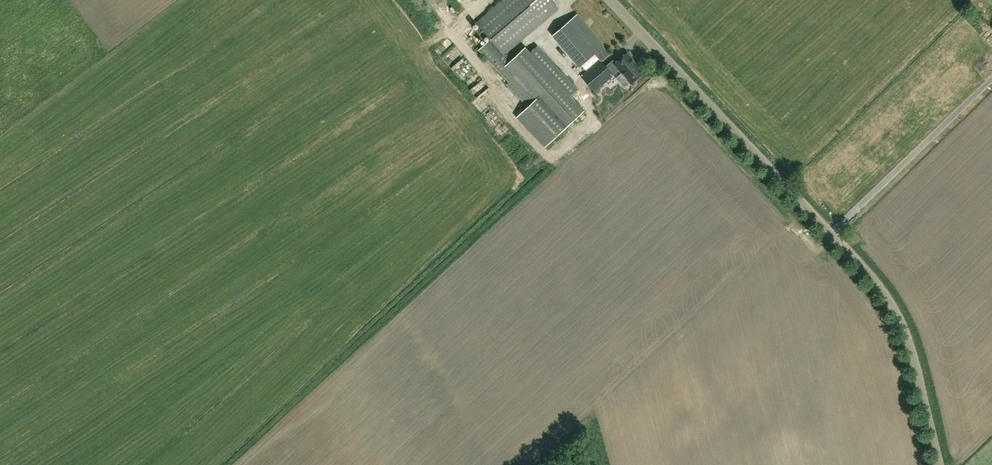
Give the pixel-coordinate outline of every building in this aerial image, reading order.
[(490,38),(504,54),(505,53),(558,8),(552,0),(502,0),(476,22),(490,38)] [(552,36),(579,67),(605,45),(577,14),(552,36)] [(524,47),(511,59),(505,53),(504,54),(490,38),(479,49),(509,82),(507,84),(528,107),(517,117),(544,147),(583,111),(524,47)] [(613,61),(606,66),(613,75),(619,69),(631,83),(643,72),(641,70),(642,69),(637,64),(636,65),(626,53),(614,63),(613,61)] [(599,58),(580,74),(594,91),(613,75),(606,66),(599,58)] [(471,85),(477,91),(490,80),(482,71),(484,69),(478,63),(470,70),(477,78),(471,85)]
